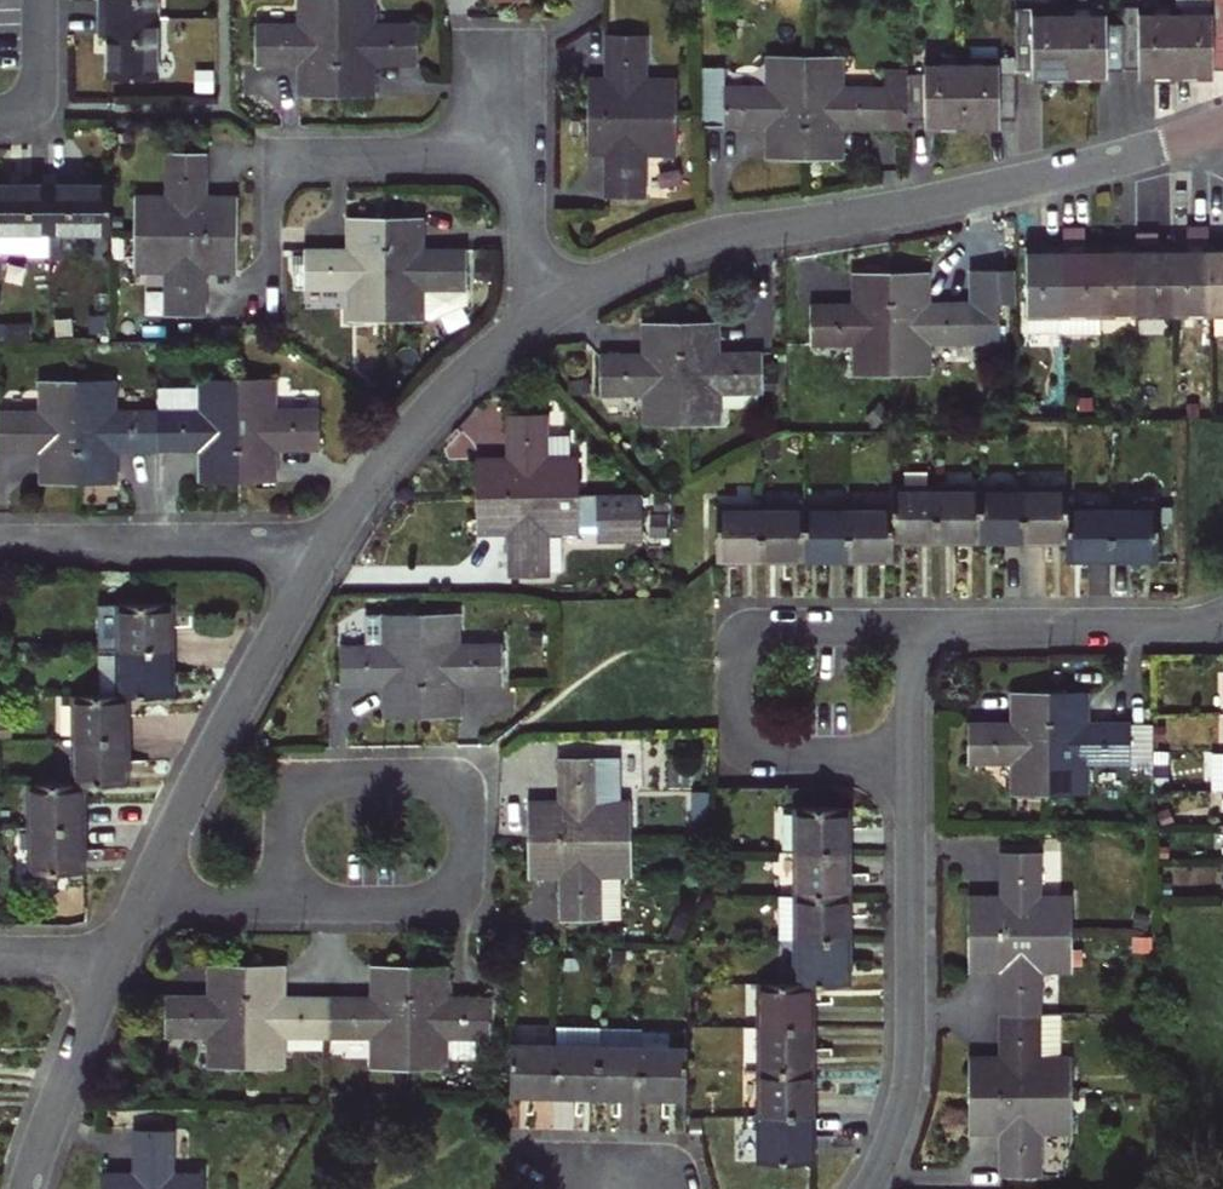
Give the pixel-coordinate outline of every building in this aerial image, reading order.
[(100,17),(157,16),(157,0),(100,0),(100,17)] [(336,93),(336,0),(299,0),(299,25),(257,24),(257,62),(302,63),(302,93),(336,93)] [(336,93),(374,93),(374,63),(423,63),(423,25),(377,25),(378,0),(336,0),(336,93)] [(1017,72),(1036,71),(1036,75),(1070,75),(1070,12),(1035,13),(1035,8),(1017,9),(1017,58),(1017,72)] [(1138,70),(1138,74),(1177,74),(1176,11),(1122,12),(1122,24),(1123,70),(1138,70)] [(1214,23),(1214,11),(1176,11),(1177,74),(1214,73),(1214,69),(1222,69),(1222,22),(1214,23)] [(1108,75),(1108,70),(1123,70),(1122,24),(1107,24),(1107,12),(1070,12),(1070,75),(1108,75)] [(100,35),(109,35),(109,78),(157,78),(157,16),(100,17),(100,35)] [(589,81),(589,116),(676,115),(675,80),(647,80),(647,35),(607,35),(607,81),(589,81)] [(700,57),(700,127),(771,127),(772,159),(806,158),(806,56),(770,56),(771,89),(726,89),(725,57),(700,57)] [(910,120),(909,89),(842,89),(842,56),(806,56),(806,158),(839,158),(839,127),(910,127),(910,120)] [(1017,118),(1017,72),(1017,58),(1000,58),(1000,61),(963,62),(964,124),(1000,124),(1000,119),(1017,118)] [(926,125),(964,124),(963,62),(925,62),(926,74),(909,74),(909,89),(910,120),(926,120),(926,125)] [(676,115),(589,116),(589,149),(606,148),(606,196),(647,196),(647,152),(676,152),(676,115)] [(136,195),(136,232),(237,233),(238,199),(205,199),(205,151),(166,151),(166,195),(136,195)] [(51,174),(32,174),(32,184),(0,184),(0,250),(26,250),(31,256),(51,256),(51,231),(51,174)] [(70,174),(51,174),(51,231),(111,230),(111,183),(70,183),(70,174)] [(353,249),(307,248),(307,287),(351,287),(350,317),(387,318),(387,216),(353,217),(353,249)] [(419,216),(387,216),(387,318),(423,318),(423,287),(466,287),(466,248),(419,247),(419,216)] [(1065,244),(1065,333),(1104,333),(1103,312),(1102,249),(1087,249),(1087,227),(1064,227),(1065,244)] [(1175,248),(1175,312),(1211,312),(1210,243),(1210,228),(1190,228),(1191,248),(1175,248)] [(1139,244),(1140,312),(1175,312),(1175,248),(1161,248),(1160,231),(1139,231),(1139,244)] [(237,233),(136,232),(137,269),(166,269),(166,314),(206,315),(206,265),(237,266),(237,233)] [(1211,312),(1222,311),(1222,243),(1210,243),(1211,312)] [(1044,244),(1044,249),(1028,249),(1029,334),(1065,333),(1065,244),(1044,244)] [(1102,249),(1103,312),(1140,312),(1139,244),(1117,244),(1117,248),(1102,249)] [(812,343),(857,343),(857,374),(892,374),(891,274),(857,274),(857,305),(812,305),(812,343)] [(891,274),(892,374),(929,373),(928,342),(972,342),(972,304),(928,304),(927,274),(891,274)] [(646,424),(684,423),(681,323),(648,324),(648,354),(602,354),(603,393),(645,392),(646,424)] [(681,323),(684,423),(719,423),(719,392),(762,391),(762,353),(715,353),(714,323),(681,323)] [(159,450),(205,450),(205,481),(240,481),(239,379),(203,379),(203,390),(158,390),(158,411),(159,450)] [(275,379),(239,379),(240,481),(273,480),(273,449),(320,449),(320,410),(275,410),(275,379)] [(80,380),(43,380),(43,412),(0,412),(0,451),(46,450),(46,482),(81,482),(80,380)] [(114,380),(80,380),(81,482),(113,482),(113,450),(159,450),(158,411),(114,411),(114,380)] [(479,497),(579,495),(579,456),(547,458),(546,414),(510,415),(511,460),(478,461),(479,497)] [(892,507),(893,540),(937,539),(936,489),(893,489),(892,507)] [(936,489),(937,539),(980,539),(981,489),(936,489)] [(981,489),(980,539),(1020,539),(1020,489),(981,489)] [(1020,489),(1020,539),(1066,539),(1066,506),(1066,489),(1020,489)] [(642,493),(579,495),(479,497),(479,529),(511,528),(512,575),(550,574),(549,531),(606,530),(606,540),(643,539),(642,493)] [(1066,506),(1066,539),(1066,554),(1112,554),(1111,506),(1066,506)] [(1111,506),(1112,554),(1160,555),(1160,506),(1111,506)] [(761,556),(761,507),(717,507),(717,555),(761,556)] [(761,507),(761,556),(803,556),(803,507),(761,507)] [(803,507),(803,556),(846,556),(846,508),(803,507)] [(846,508),(846,556),(893,556),(893,540),(892,507),(846,508)] [(651,536),(672,533),(669,509),(647,513),(651,536)] [(118,604),(119,651),(169,650),(169,603),(118,604)] [(371,648),(342,648),(343,686),(389,685),(390,716),(421,716),(421,614),(371,615),(371,648)] [(457,614),(421,614),(421,716),(455,716),(455,684),(503,683),(504,646),(457,645),(457,614)] [(119,651),(97,651),(98,694),(126,693),(170,693),(169,650),(119,651)] [(98,694),(76,694),(76,739),(127,738),(126,693),(98,694)] [(1129,723),(1084,724),(1083,693),(1051,694),(1051,794),(1087,794),(1086,762),(1130,761),(1129,723)] [(1015,795),(1051,794),(1051,694),(1017,695),(1018,724),(969,724),(970,764),(1014,763),(1015,795)] [(127,738),(76,739),(76,783),(82,783),(127,782),(127,738)] [(529,806),(529,840),(629,838),(629,803),(618,803),(617,758),(559,758),(559,805),(529,806)] [(32,828),(82,828),(82,783),(76,783),(31,783),(32,828)] [(797,852),(848,853),(848,807),(798,807),(797,852)] [(82,828),(32,828),(33,872),(82,872),(82,828)] [(629,838),(529,840),(529,872),(559,872),(560,920),(619,919),(618,874),(629,875),(629,838)] [(798,897),(848,897),(848,853),(797,852),(798,897)] [(1000,899),(969,900),(969,933),(1069,933),(1069,898),(1038,898),(1037,853),(1000,852),(1000,899)] [(797,940),(848,940),(848,897),(798,897),(780,897),(780,940),(797,940)] [(1069,933),(969,933),(970,966),(1000,966),(1000,1015),(1039,1015),(1038,969),(1069,968),(1069,933)] [(814,983),(847,983),(848,940),(797,940),(797,982),(814,983)] [(211,997),(167,997),(167,1035),(211,1035),(210,1068),(246,1068),(247,965),(211,964),(211,997)] [(247,965),(246,1068),(283,1067),(283,1036),(328,1036),(328,997),(280,997),(280,966),(247,965)] [(328,997),(328,1036),(373,1036),(373,1068),(408,1068),(409,966),(375,966),(375,998),(328,997)] [(489,998),(443,998),(443,967),(409,966),(408,1068),(446,1068),(446,1057),(488,1058),(489,998)] [(761,1028),(814,1028),(814,983),(797,982),(761,982),(761,1028)] [(1039,1015),(1000,1015),(1000,1060),(970,1061),(970,1095),(1070,1095),(1070,1059),(1039,1059),(1039,1015)] [(761,1072),(814,1072),(814,1028),(761,1028),(761,1072)] [(642,1030),(601,1031),(601,1049),(642,1049),(642,1030)] [(511,1091),(556,1092),(557,1047),(513,1047),(511,1091)] [(557,1047),(556,1092),(600,1093),(601,1049),(557,1047)] [(601,1049),(600,1093),(641,1093),(642,1049),(601,1049)] [(642,1049),(641,1093),(685,1094),(686,1050),(642,1049)] [(813,1115),(814,1072),(761,1072),(761,1115),(813,1115)] [(1070,1095),(970,1095),(971,1128),(1001,1127),(1001,1175),(1040,1174),(1039,1131),(1070,1130),(1070,1095)] [(813,1162),(813,1115),(761,1115),(761,1161),(813,1162)] [(103,1188),(203,1188),(203,1175),(174,1175),(174,1130),(136,1130),(135,1177),(104,1176),(103,1188)]
